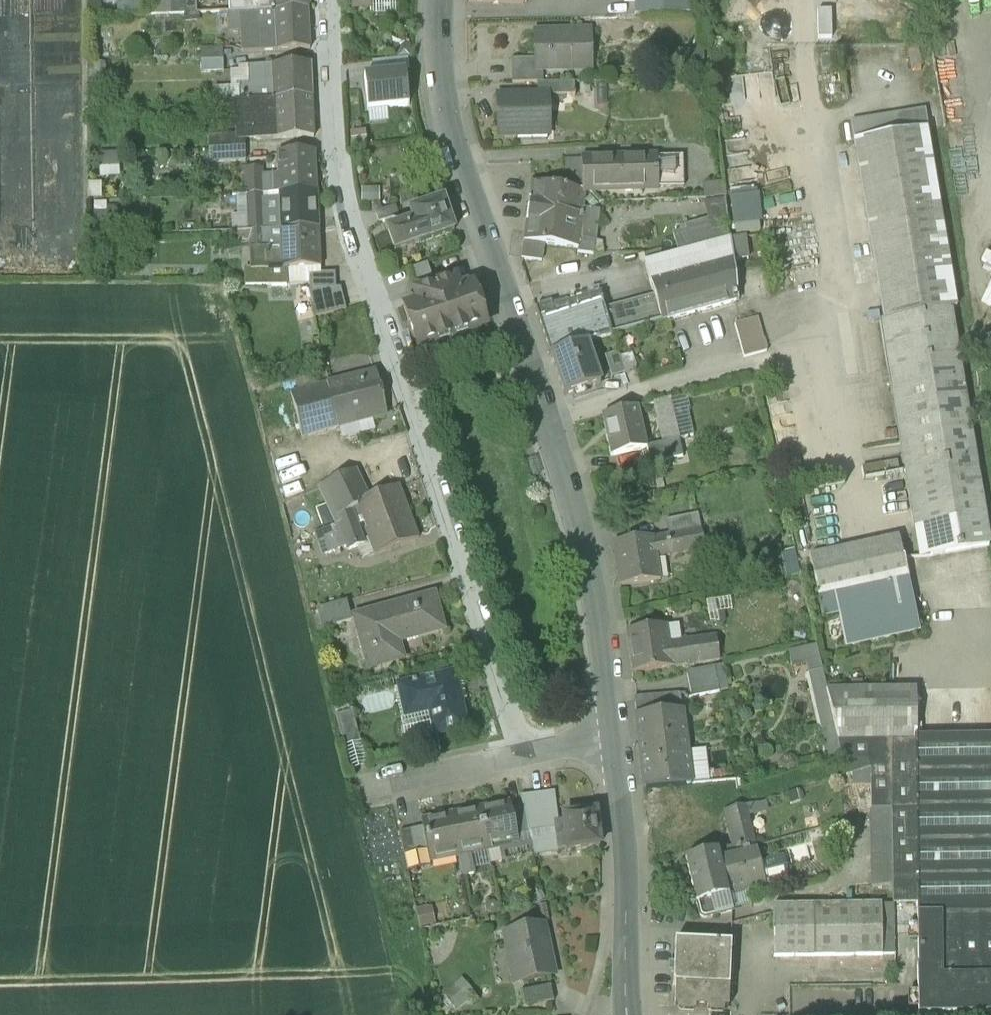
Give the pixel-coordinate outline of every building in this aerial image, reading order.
[(119,4),(120,13),(139,12),(138,0),(104,0),(104,5),(119,4)] [(169,15),(169,0),(147,0),(147,16),(169,15)] [(169,15),(170,16),(198,15),(197,0),(169,0),(169,15)] [(271,11),(271,0),(229,0),(230,13),(231,13),(241,13),(271,11)] [(271,11),(275,11),(308,10),(308,0),(271,0),(271,11)] [(370,2),(368,1),(368,0),(353,0),(353,8),(370,8),(370,2)] [(635,3),(635,18),(690,16),(689,0),(635,0),(635,3)] [(308,10),(275,11),(277,51),(310,50),(308,10)] [(243,52),(277,51),(275,11),(271,11),(241,13),(242,31),(243,52)] [(241,13),(231,13),(232,32),(242,31),(241,13)] [(535,60),(536,73),(543,72),(563,72),(563,66),(592,65),(591,31),(534,33),(535,60)] [(200,50),(201,61),(223,60),(223,49),(200,50)] [(224,72),(223,60),(201,61),(201,73),(224,72)] [(512,85),(537,84),(543,84),(543,72),(536,73),(535,60),(511,61),(512,85)] [(311,64),(273,66),(274,99),(312,98),(313,98),(311,64)] [(243,100),(274,99),(273,66),(273,65),(247,66),(247,84),(242,84),(243,100)] [(364,78),(368,111),(409,107),(405,73),(364,78)] [(575,83),(543,84),(537,84),(538,96),(548,97),(548,96),(572,96),(572,99),(575,99),(575,83)] [(215,95),(215,102),(238,101),(238,89),(226,89),(227,95),(215,95)] [(499,137),(518,137),(518,132),(545,131),(549,131),(548,97),(538,96),(498,97),(499,137)] [(312,98),(274,99),(276,140),(314,138),(312,98)] [(244,141),(276,140),(274,99),(243,100),(243,111),(244,137),(244,141)] [(243,100),(238,101),(215,102),(214,102),(215,112),(243,111),(243,100)] [(854,144),(884,323),(891,321),(950,311),(950,310),(957,309),(927,131),(925,120),(917,113),(902,115),(899,121),(880,124),(874,120),(862,122),(853,134),(855,143),(854,144)] [(545,139),(545,131),(518,132),(518,137),(518,140),(545,139)] [(222,138),(222,149),(245,148),(244,141),(244,137),(222,138)] [(245,163),(245,148),(222,149),(209,150),(209,164),(245,163)] [(278,155),(279,176),(280,193),(318,191),(316,153),(278,155)] [(583,191),(586,191),(659,189),(658,158),(582,160),(583,191)] [(658,158),(659,189),(684,188),(683,158),(658,158)] [(248,194),(263,194),(262,177),(262,169),(247,170),(248,194)] [(274,176),(262,177),(263,194),(274,193),(274,176)] [(524,243),(544,246),(578,250),(578,254),(594,256),(596,241),(582,240),(584,215),(583,215),(586,191),(583,191),(531,184),(524,243)] [(705,200),(726,199),(725,185),(704,186),(705,200)] [(735,189),(735,232),(762,232),(762,189),(735,189)] [(318,191),(280,193),(281,212),(282,230),(320,228),(318,191)] [(264,213),(263,194),(248,194),(249,231),(264,231),(264,213)] [(389,231),(396,252),(420,244),(455,233),(444,202),(410,213),(413,223),(389,231)] [(376,213),(379,223),(399,217),(396,207),(376,213)] [(585,210),(584,215),(582,240),(596,241),(599,212),(585,210)] [(281,212),(264,213),(264,231),(282,230),(281,212)] [(731,239),(733,239),(731,226),(713,232),(709,219),(685,226),(686,231),(673,234),(678,254),(731,239)] [(321,268),(320,228),(282,230),(264,231),(249,231),(249,237),(251,270),(251,271),(268,271),(321,268)] [(249,237),(249,231),(231,232),(231,240),(245,239),(249,237)] [(733,239),(731,239),(733,256),(734,262),(748,260),(746,238),(733,240),(733,239)] [(645,263),(650,280),(733,256),(731,239),(678,254),(645,263)] [(542,263),(544,246),(524,243),(522,261),(542,263)] [(734,262),(733,256),(650,280),(655,300),(662,323),(736,302),(736,303),(739,302),(739,299),(738,299),(734,262)] [(268,285),(268,271),(251,271),(251,270),(246,270),(246,285),(268,285)] [(309,274),(309,290),(336,289),(335,273),(309,274)] [(424,349),(426,350),(436,347),(437,344),(435,339),(450,334),(452,342),(453,341),(451,333),(465,329),(467,335),(469,336),(479,333),(480,330),(480,327),(485,326),(473,287),(459,292),(455,280),(414,294),(418,305),(405,309),(417,348),(423,346),(424,349)] [(341,289),(336,289),(309,290),(315,318),(346,310),(341,289)] [(535,311),(565,398),(572,395),(601,386),(587,345),(613,337),(606,313),(602,299),(556,314),(553,305),(535,311)] [(606,313),(613,337),(662,323),(655,300),(606,313)] [(950,311),(891,321),(901,383),(916,472),(975,462),(950,311)] [(735,325),(744,358),(767,352),(758,318),(735,325)] [(893,384),(901,383),(891,321),(884,323),(881,323),(889,373),(892,372),(893,384)] [(453,341),(469,336),(467,335),(465,329),(451,333),(453,341)] [(435,339),(437,344),(438,346),(452,342),(450,334),(435,339)] [(605,358),(612,378),(625,374),(620,360),(618,354),(605,358)] [(620,360),(625,374),(635,371),(630,357),(620,360)] [(333,407),(339,429),(387,417),(375,371),(343,379),(344,380),(349,403),(333,407)] [(329,383),(327,383),(333,407),(349,403),(344,380),(330,383),(329,383)] [(339,429),(333,407),(327,383),(291,392),(303,439),(339,429)] [(654,404),(661,432),(664,445),(679,442),(670,401),(654,404)] [(603,416),(612,457),(647,449),(644,437),(638,408),(603,416)] [(647,449),(664,445),(661,432),(644,437),(647,449)] [(647,449),(651,466),(683,459),(679,442),(664,445),(647,449)] [(989,548),(975,462),(916,472),(930,558),(989,548)] [(322,487),(335,516),(352,510),(360,507),(358,502),(370,497),(357,471),(358,470),(357,469),(356,469),(321,486),(320,487),(321,488),(322,487)] [(365,529),(374,554),(419,537),(400,486),(370,497),(358,502),(360,507),(367,528),(365,529)] [(347,546),(348,550),(365,543),(352,510),(335,516),(339,525),(347,546)] [(666,521),(669,535),(701,529),(698,514),(666,521)] [(316,533),(324,555),(347,546),(339,525),(316,533)] [(613,544),(620,587),(661,581),(658,559),(706,549),(701,529),(669,535),(654,538),(613,544)] [(810,559),(815,579),(903,560),(898,539),(810,559)] [(785,552),(790,576),(800,574),(794,550),(785,552)] [(840,616),(846,649),(920,633),(912,597),(910,598),(906,581),(908,580),(904,560),(903,560),(815,579),(814,580),(824,620),(840,616)] [(367,662),(369,668),(402,659),(398,642),(443,630),(434,597),(356,618),(357,620),(359,627),(355,629),(364,662),(367,662)] [(318,609),(323,630),(351,622),(345,602),(318,609)] [(633,673),(673,668),(670,648),(667,626),(627,631),(633,673)] [(682,646),(670,648),(673,668),(720,661),(717,636),(681,641),(682,646)] [(810,674),(822,671),(816,644),(788,651),(792,668),(807,665),(810,674)] [(687,672),(692,698),(720,692),(715,667),(687,672)] [(822,671),(810,674),(815,699),(828,696),(822,671)] [(429,706),(436,736),(467,729),(455,674),(399,686),(400,690),(405,712),(429,706)] [(406,742),(436,736),(429,706),(405,712),(400,690),(395,691),(406,742)] [(918,1014),(990,1014),(990,738),(917,739),(917,690),(828,692),(847,778),(871,771),(871,811),(892,811),(894,885),(894,904),(901,904),(901,909),(908,909),(908,904),(917,904),(918,968),(917,968),(918,1014)] [(635,698),(643,773),(690,768),(684,713),(683,713),(681,694),(634,697),(635,698)] [(815,699),(822,730),(835,727),(828,696),(815,699)] [(336,716),(343,744),(360,740),(353,712),(336,716)] [(842,758),(835,727),(822,730),(829,761),(842,758)] [(692,784),(690,768),(643,773),(645,788),(692,784)] [(800,791),(788,794),(791,805),(803,802),(800,791)] [(522,801),(524,807),(527,823),(558,819),(558,818),(554,792),(538,794),(538,799),(522,801)] [(746,806),(749,818),(769,813),(766,801),(746,806)] [(479,808),(487,851),(500,849),(519,845),(517,837),(512,810),(510,802),(479,808)] [(766,887),(766,886),(760,863),(749,818),(746,806),(726,811),(733,836),(736,851),(731,852),(730,848),(686,859),(697,904),(700,917),(704,919),(732,912),(728,896),(766,887)] [(524,807),(512,810),(517,837),(530,835),(527,823),(524,807)] [(450,814),(459,857),(471,855),(487,851),(479,808),(450,814)] [(872,863),(872,887),(894,885),(892,811),(871,811),(872,863)] [(596,813),(563,817),(564,824),(567,851),(600,846),(596,813)] [(431,863),(459,857),(450,814),(422,820),(423,828),(428,851),(431,863)] [(527,823),(530,835),(555,831),(555,826),(564,824),(563,817),(558,818),(558,819),(527,823)] [(555,826),(555,831),(558,852),(567,851),(564,824),(555,826)] [(423,828),(412,830),(416,854),(428,851),(423,828)] [(405,856),(416,854),(412,830),(400,832),(405,856)] [(535,855),(558,852),(555,831),(530,835),(535,855)] [(502,862),(500,849),(487,851),(490,865),(502,862)] [(431,867),(431,863),(428,851),(416,854),(405,856),(407,868),(408,871),(431,867)] [(475,875),(471,855),(459,857),(464,878),(475,875)] [(781,857),(760,863),(766,886),(787,881),(781,857)] [(774,958),(882,956),(881,906),(773,907),(774,958)] [(882,956),(895,956),(895,934),(894,906),(888,906),(881,906),(882,956)] [(513,950),(519,982),(554,975),(548,941),(543,942),(541,928),(503,935),(506,951),(513,950)] [(674,986),(676,986),(729,989),(731,944),(675,942),(674,986)] [(513,950),(506,951),(513,983),(519,982),(513,950)] [(464,978),(446,993),(456,1006),(475,991),(464,978)] [(729,1010),(729,989),(676,986),(675,1007),(729,1010)] [(522,994),(525,1008),(553,1003),(550,989),(522,994)]
